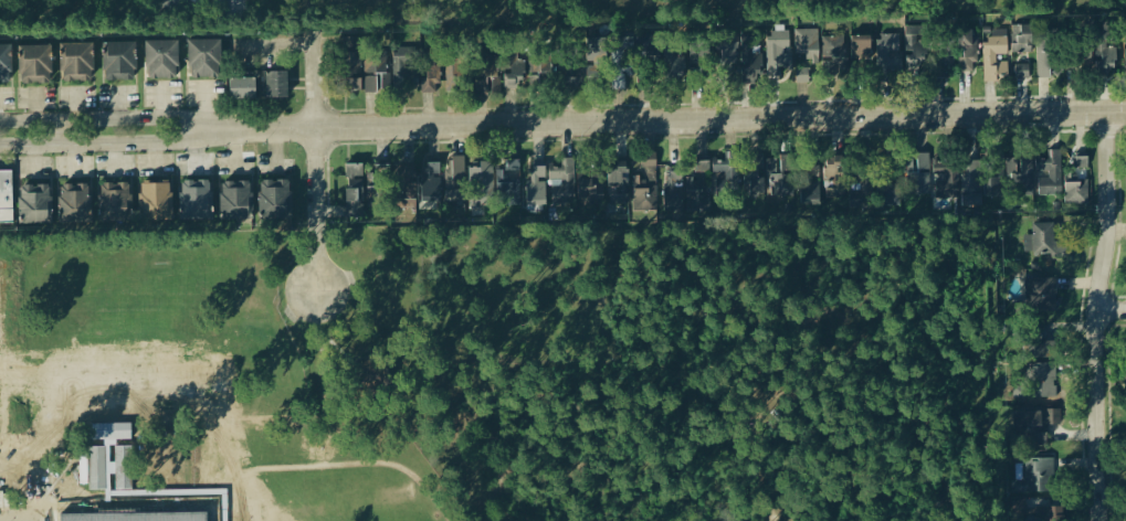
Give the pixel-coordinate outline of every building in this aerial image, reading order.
[(1011,26),(1011,54),(1030,54),(1030,28),(1011,26)] [(931,28),(911,28),(910,72),(929,72),(931,28)] [(818,63),(818,31),(797,31),(797,63),(818,63)] [(1036,79),(1049,79),(1049,31),(1036,31),(1036,79)] [(976,32),(957,32),(957,72),(976,72),(976,32)] [(767,34),(767,71),(789,71),(789,34),(767,34)] [(821,38),(821,66),(845,66),(845,38),(821,38)] [(1007,38),(982,38),(982,82),(1007,82),(1007,38)] [(343,40),(344,59),(355,59),(355,64),(369,63),(368,39),(343,40)] [(220,78),(219,41),(187,42),(188,78),(220,78)] [(606,41),(585,41),(585,87),(606,87),(606,41)] [(852,41),(852,70),(870,70),(870,41),(852,41)] [(145,43),(145,79),(177,79),(177,43),(145,43)] [(888,43),(887,73),(901,74),(901,72),(924,72),(925,44),(888,43)] [(92,44),(61,44),(61,84),(92,84),(92,44)] [(135,81),(135,44),(103,44),(103,81),(135,81)] [(759,82),(759,44),(736,44),(736,82),(759,82)] [(1092,44),(1070,44),(1070,72),(1092,72),(1092,44)] [(708,73),(708,45),(688,45),(688,73),(708,73)] [(18,47),(18,85),(51,85),(51,47),(18,47)] [(16,80),(16,48),(0,48),(0,80),(16,80)] [(393,94),(417,94),(417,50),(393,50),(393,94)] [(532,88),(554,88),(554,51),(532,51),(532,88)] [(1099,79),(1124,73),(1119,51),(1094,57),(1099,79)] [(360,94),(360,53),(343,53),(343,94),(360,94)] [(388,94),(388,53),(364,53),(364,94),(388,94)] [(680,78),(680,55),(664,55),(664,78),(680,78)] [(439,94),(439,56),(421,56),(421,94),(439,94)] [(499,98),(499,56),(478,56),(478,98),(499,98)] [(522,56),(503,56),(503,88),(522,88),(522,56)] [(571,94),(579,60),(566,56),(558,91),(571,94)] [(445,96),(465,96),(465,60),(445,60),(445,96)] [(1028,66),(1014,66),(1014,79),(1028,79),(1028,66)] [(265,99),(285,99),(285,73),(265,73),(265,99)] [(254,100),(254,79),(228,79),(228,100),(254,100)] [(1046,160),(1035,160),(1035,182),(1060,182),(1060,151),(1046,151),(1046,160)] [(739,182),(740,154),(725,154),(724,163),(712,163),(711,181),(739,182)] [(633,176),(633,213),(655,213),(655,155),(641,155),(641,176),(633,176)] [(761,157),(761,162),(746,161),(744,198),(792,200),(794,159),(761,157)] [(528,205),(549,206),(549,199),(570,200),(572,159),(551,158),(550,168),(530,167),(528,205)] [(823,194),(843,194),(843,158),(823,158),(823,194)] [(451,159),(451,192),(464,192),(464,159),(451,159)] [(1087,159),(1067,159),(1067,206),(1087,206),(1087,159)] [(1003,160),(985,160),(985,200),(1003,200),(1003,160)] [(518,162),(496,162),(496,199),(518,199),(518,162)] [(708,208),(708,162),(691,162),(691,208),(708,208)] [(872,194),(872,162),(855,162),(855,194),(872,194)] [(442,199),(442,164),(425,164),(425,199),(442,199)] [(388,208),(388,166),(372,166),(372,174),(364,174),(364,166),(345,166),(345,208),(388,208)] [(628,206),(628,167),(609,167),(609,206),(628,206)] [(818,206),(818,167),(800,167),(800,206),(818,206)] [(414,169),(397,169),(397,204),(414,204),(414,169)] [(905,172),(905,195),(953,195),(951,171),(905,172)] [(682,172),(664,172),(664,213),(682,213),(682,172)] [(892,206),(892,184),(885,184),(885,172),(875,172),(875,206),(892,206)] [(0,174),(0,225),(16,225),(15,174),(0,174)] [(598,206),(598,181),(576,181),(576,206),(598,206)] [(211,182),(180,182),(180,222),(211,222),(211,182)] [(251,182),(219,182),(219,222),(251,222),(251,182)] [(291,182),(257,182),(257,222),(291,222),(291,182)] [(138,223),(170,223),(170,184),(138,184),(138,223)] [(57,185),(57,225),(90,225),(90,185),(57,185)] [(99,185),(99,223),(129,223),(129,185),(99,185)] [(18,225),(49,225),(49,187),(18,187),(18,225)] [(1031,224),(1031,254),(1052,254),(1052,224),(1031,224)] [(1033,279),(1032,307),(1053,308),(1054,280),(1033,279)] [(1030,342),(1032,355),(1045,353),(1043,340),(1030,342)] [(1031,379),(1045,387),(1054,372),(1039,363),(1031,379)] [(1017,451),(1044,450),(1043,413),(1015,414),(1017,451)] [(1022,493),(1053,493),(1053,460),(1022,460),(1022,493)] [(77,520),(120,520),(120,508),(98,508),(98,513),(77,513),(77,520)] [(1062,508),(1038,508),(1038,520),(1062,520),(1062,508)]
